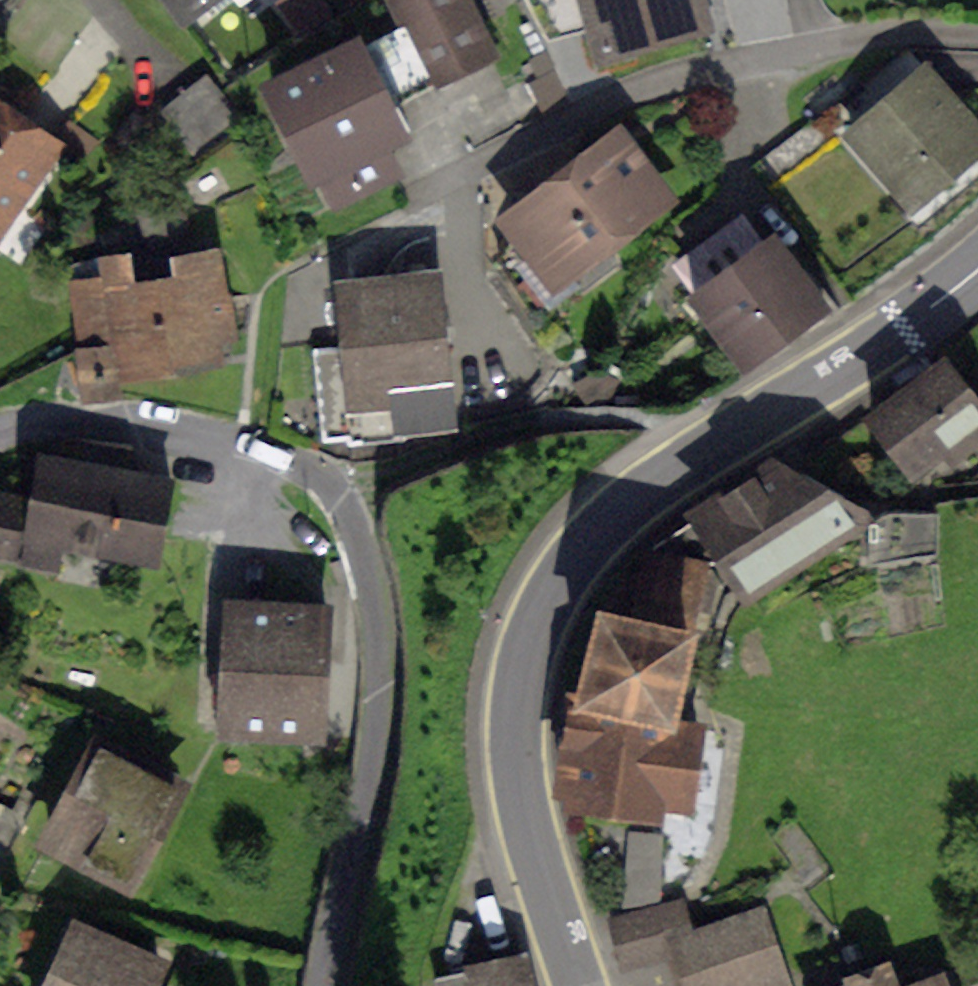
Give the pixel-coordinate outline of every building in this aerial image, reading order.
[(232,29),(264,0),(206,0),(232,29)] [(322,206),(394,170),(378,139),(399,129),(387,106),(490,55),(462,0),(396,0),(405,19),(264,89),(322,206)] [(602,55),(705,27),(697,0),(587,0),(594,24),(602,55)] [(852,132),(915,205),(977,151),(977,134),(923,70),(852,132)] [(70,157),(0,107),(0,254),(70,157)] [(499,221),(558,299),(670,214),(611,137),(538,192),(499,221)] [(694,297),(746,366),(827,308),(804,278),(774,238),(694,297)] [(119,338),(125,382),(235,366),(218,251),(70,273),(80,343),(119,338)] [(435,280),(347,287),(351,346),(316,349),(324,443),(403,437),(402,427),(447,423),(438,305),(435,280)] [(116,343),(76,346),(82,403),(121,399),(116,343)] [(923,483),(977,442),(977,411),(943,365),(874,418),(923,483)] [(45,460),(28,542),(165,570),(182,489),(45,460)] [(703,514),(751,586),(858,517),(774,466),(703,514)] [(663,730),(683,649),(584,625),(564,705),(663,730)] [(231,735),(339,740),(344,635),(236,630),(231,735)] [(694,822),(707,745),(611,730),(599,806),(694,822)] [(195,799),(102,751),(50,849),(144,898),(195,799)] [(692,985),(785,985),(761,912),(688,935),(676,939),(678,947),(692,985)] [(179,972),(83,930),(58,985),(173,985),(179,972)] [(887,967),(830,985),(894,985),(887,967)] [(519,973),(472,985),(522,985),(519,973)]
